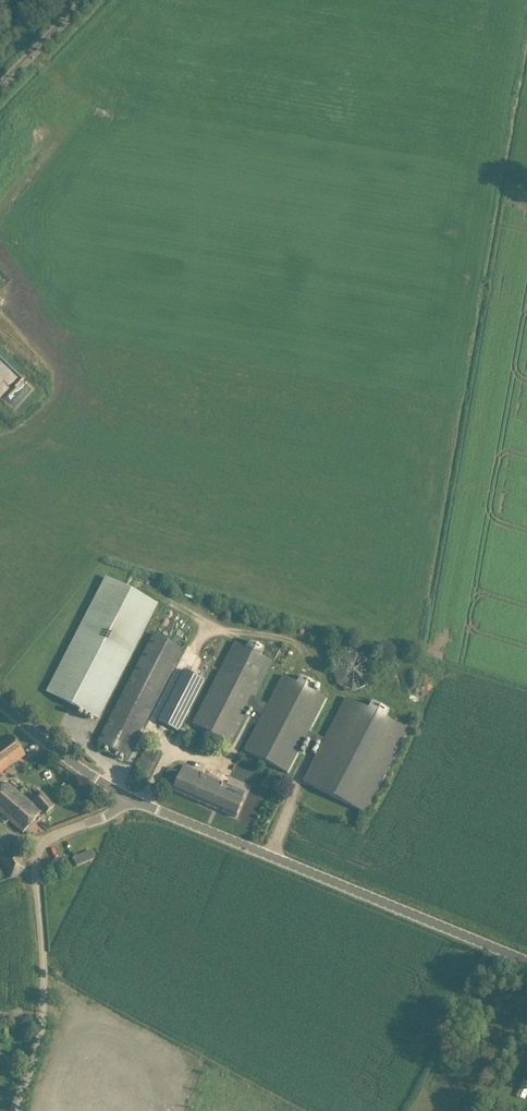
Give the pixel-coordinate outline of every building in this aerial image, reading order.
[(98,720),(157,604),(104,577),(46,693),(98,720)] [(155,634),(99,743),(127,758),(183,649),(155,634)] [(307,738),(311,740),(310,741),(315,743),(317,741),(322,743),(322,744),(303,781),(365,813),(408,730),(385,718),(389,711),(371,702),(368,709),(346,698),(325,739),(309,731),(326,698),(311,691),(315,684),(300,676),(297,683),(282,676),(267,706),(257,701),(253,699),(258,690),(260,686),(272,663),(261,657),(265,649),(250,641),(245,649),(234,644),(220,671),(193,724),(221,739),(219,744),(227,748),(230,744),(249,706),(251,707),(254,709),(253,711),(257,713),(262,716),(244,751),(288,773),(306,738),(307,738)] [(369,659),(344,648),(332,676),(336,678),(334,683),(354,692),(369,659)] [(184,672),(158,724),(178,734),(205,682),(184,672)] [(0,744),(0,773),(26,755),(13,736),(0,744)] [(136,772),(147,776),(155,753),(144,749),(136,772)] [(173,790),(236,818),(244,801),(228,794),(231,787),(184,766),(181,773),(169,768),(161,784),(173,790)] [(6,783),(0,790),(0,812),(24,833),(42,811),(45,815),(54,807),(42,793),(31,803),(6,783)] [(77,867),(94,859),(90,850),(73,858),(77,866),(77,867)] [(26,871),(15,851),(0,859),(0,860),(10,879),(26,871)]
